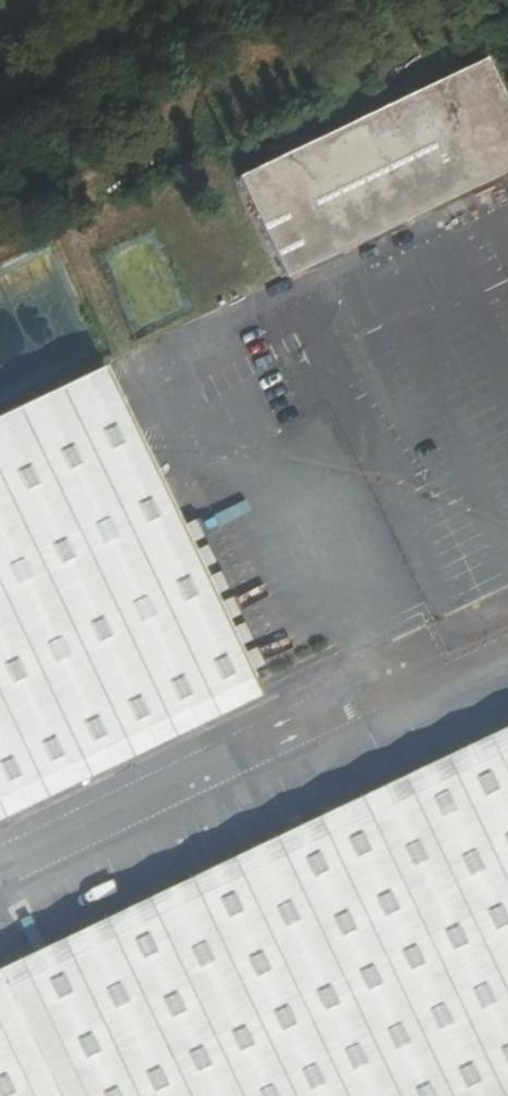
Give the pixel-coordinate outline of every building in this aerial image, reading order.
[(291,274),(507,171),(507,109),(483,59),(306,144),(300,131),(265,148),(271,161),(243,174),(291,274)] [(239,176),(287,276),(291,274),(243,174),(239,176)] [(103,367),(0,416),(0,798),(252,678),(103,367)] [(419,792),(0,992),(0,1095),(507,1095),(507,749),(419,792)] [(263,825),(312,827),(314,786),(301,786),(300,804),(284,803),(285,793),(266,792),(265,815),(253,814),(252,829),(263,829),(263,825)]
